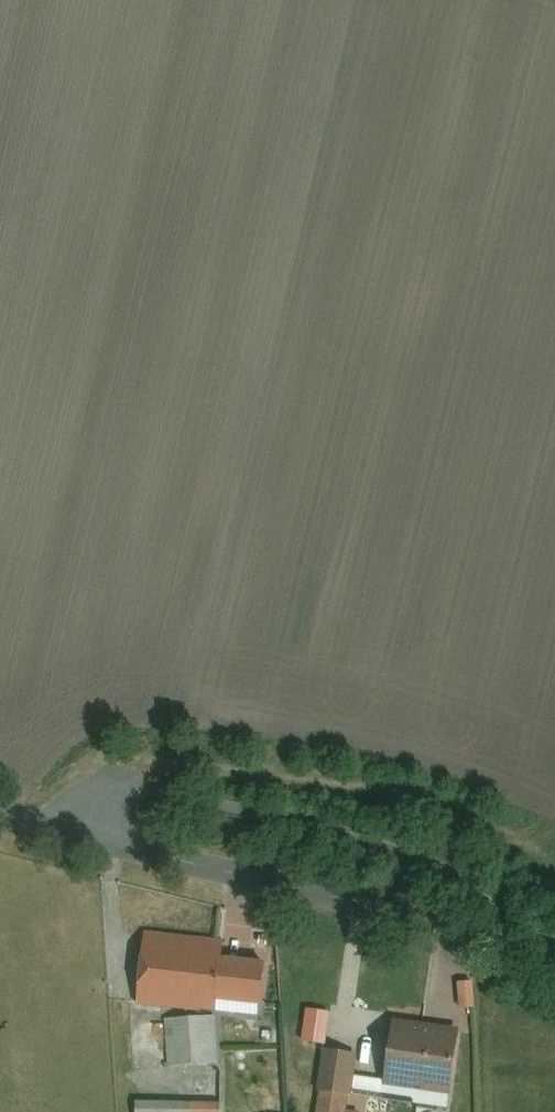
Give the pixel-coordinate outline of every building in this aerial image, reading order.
[(221,940),(148,931),(139,998),(213,1007),(214,996),(219,955),(221,940)] [(265,961),(219,955),(214,996),(260,1002),(265,961)] [(477,1005),(474,978),(457,980),(461,1008),(477,1005)] [(326,1044),(333,1011),(308,1006),(301,1039),(326,1044)] [(215,1017),(171,1018),(173,1065),(216,1064),(215,1017)] [(457,1027),(392,1017),(383,1075),(448,1085),(457,1027)] [(328,1050),(318,1111),(351,1111),(360,1055),(328,1050)] [(139,1100),(139,1111),(220,1111),(220,1102),(139,1100)]
